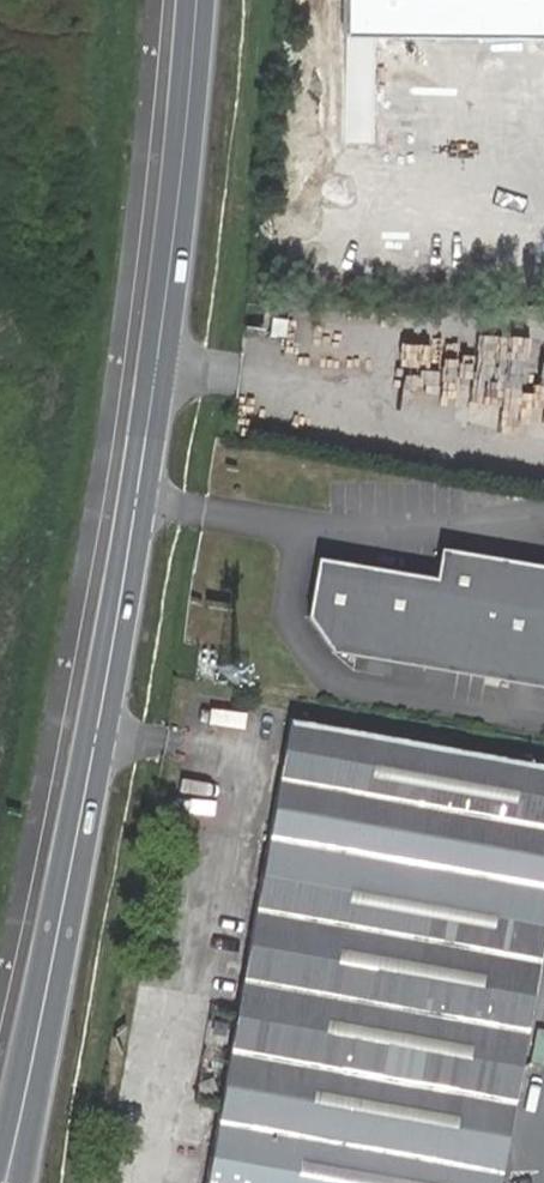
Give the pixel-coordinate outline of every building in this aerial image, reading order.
[(464,26),(409,25),(407,208),(543,210),(543,0),(465,0),(464,26)] [(442,546),(437,576),(319,554),(309,613),(333,648),(543,686),(543,565),(442,546)] [(543,932),(543,764),(290,718),(268,836),(205,1182),(498,1182),(543,932)] [(253,727),(252,743),(261,744),(263,728),(253,727)]
